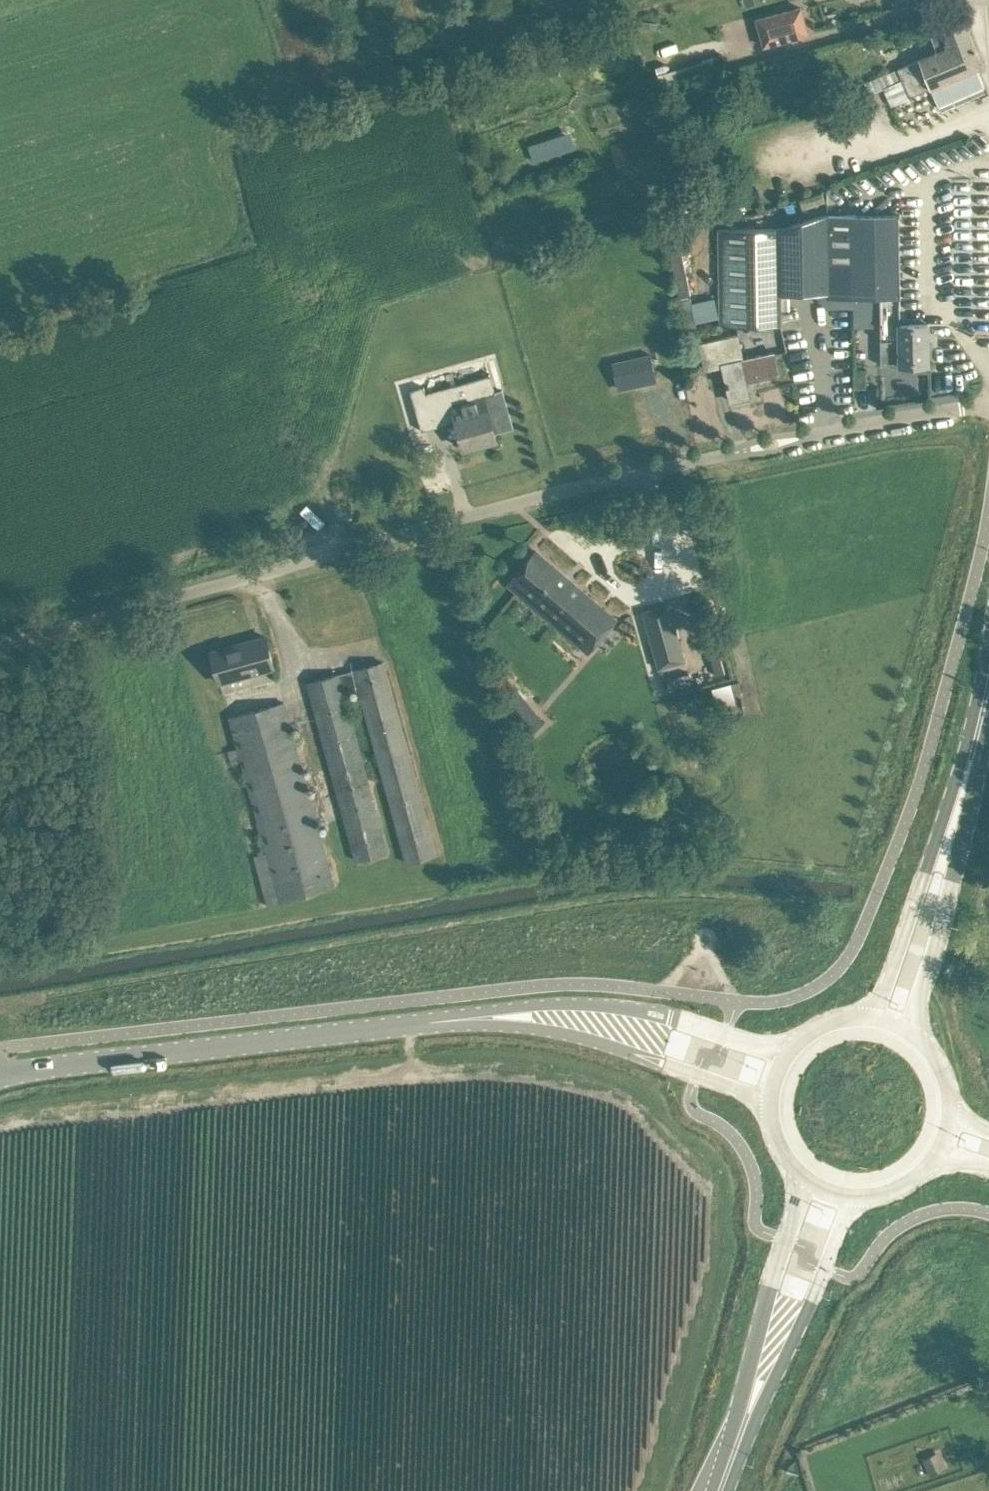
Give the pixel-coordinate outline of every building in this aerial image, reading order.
[(765,45),(809,34),(802,7),(758,18),(765,45)] [(918,59),(897,67),(910,97),(931,88),(939,106),(967,94),(985,86),(977,67),(982,65),(965,20),(954,24),(951,14),(937,20),(940,28),(930,32),(937,51),(918,59)] [(568,130),(529,143),(534,158),(572,146),(568,130)] [(827,214),(780,228),(781,293),(828,293),(828,297),(853,297),(853,307),(853,314),(880,314),(881,323),(902,323),(900,214),(880,214),(827,215),(827,214)] [(780,228),(719,228),(720,326),(737,326),(782,325),(781,293),(780,228)] [(667,252),(678,297),(691,294),(680,249),(667,252)] [(902,323),(881,323),(881,339),(881,364),(900,364),(901,364),(901,360),(928,359),(928,363),(929,363),(929,323),(902,323)] [(744,358),(738,333),(701,341),(707,368),(723,365),(727,382),(726,382),(727,386),(728,385),(731,400),(749,396),(746,380),(779,372),(774,351),(744,358)] [(618,387),(657,378),(651,354),(612,362),(618,387)] [(425,384),(412,388),(420,418),(423,429),(431,427),(456,420),(464,447),(497,438),(495,432),(514,426),(504,388),(496,390),(493,376),(492,374),(427,392),(425,384)] [(589,651),(617,619),(536,550),(508,582),(589,651)] [(660,668),(684,662),(668,605),(644,612),(660,668)] [(220,681),(275,666),(266,635),(212,651),(220,681)] [(437,853),(389,680),(384,661),(308,682),(357,859),(387,850),(343,689),(358,685),(407,862),(437,853)] [(330,869),(290,721),(284,702),(230,716),(239,746),(228,750),(232,763),(242,759),(267,851),(254,854),(268,904),(335,884),(330,869)] [(931,1474),(946,1467),(938,1450),(923,1457),(931,1474)]
